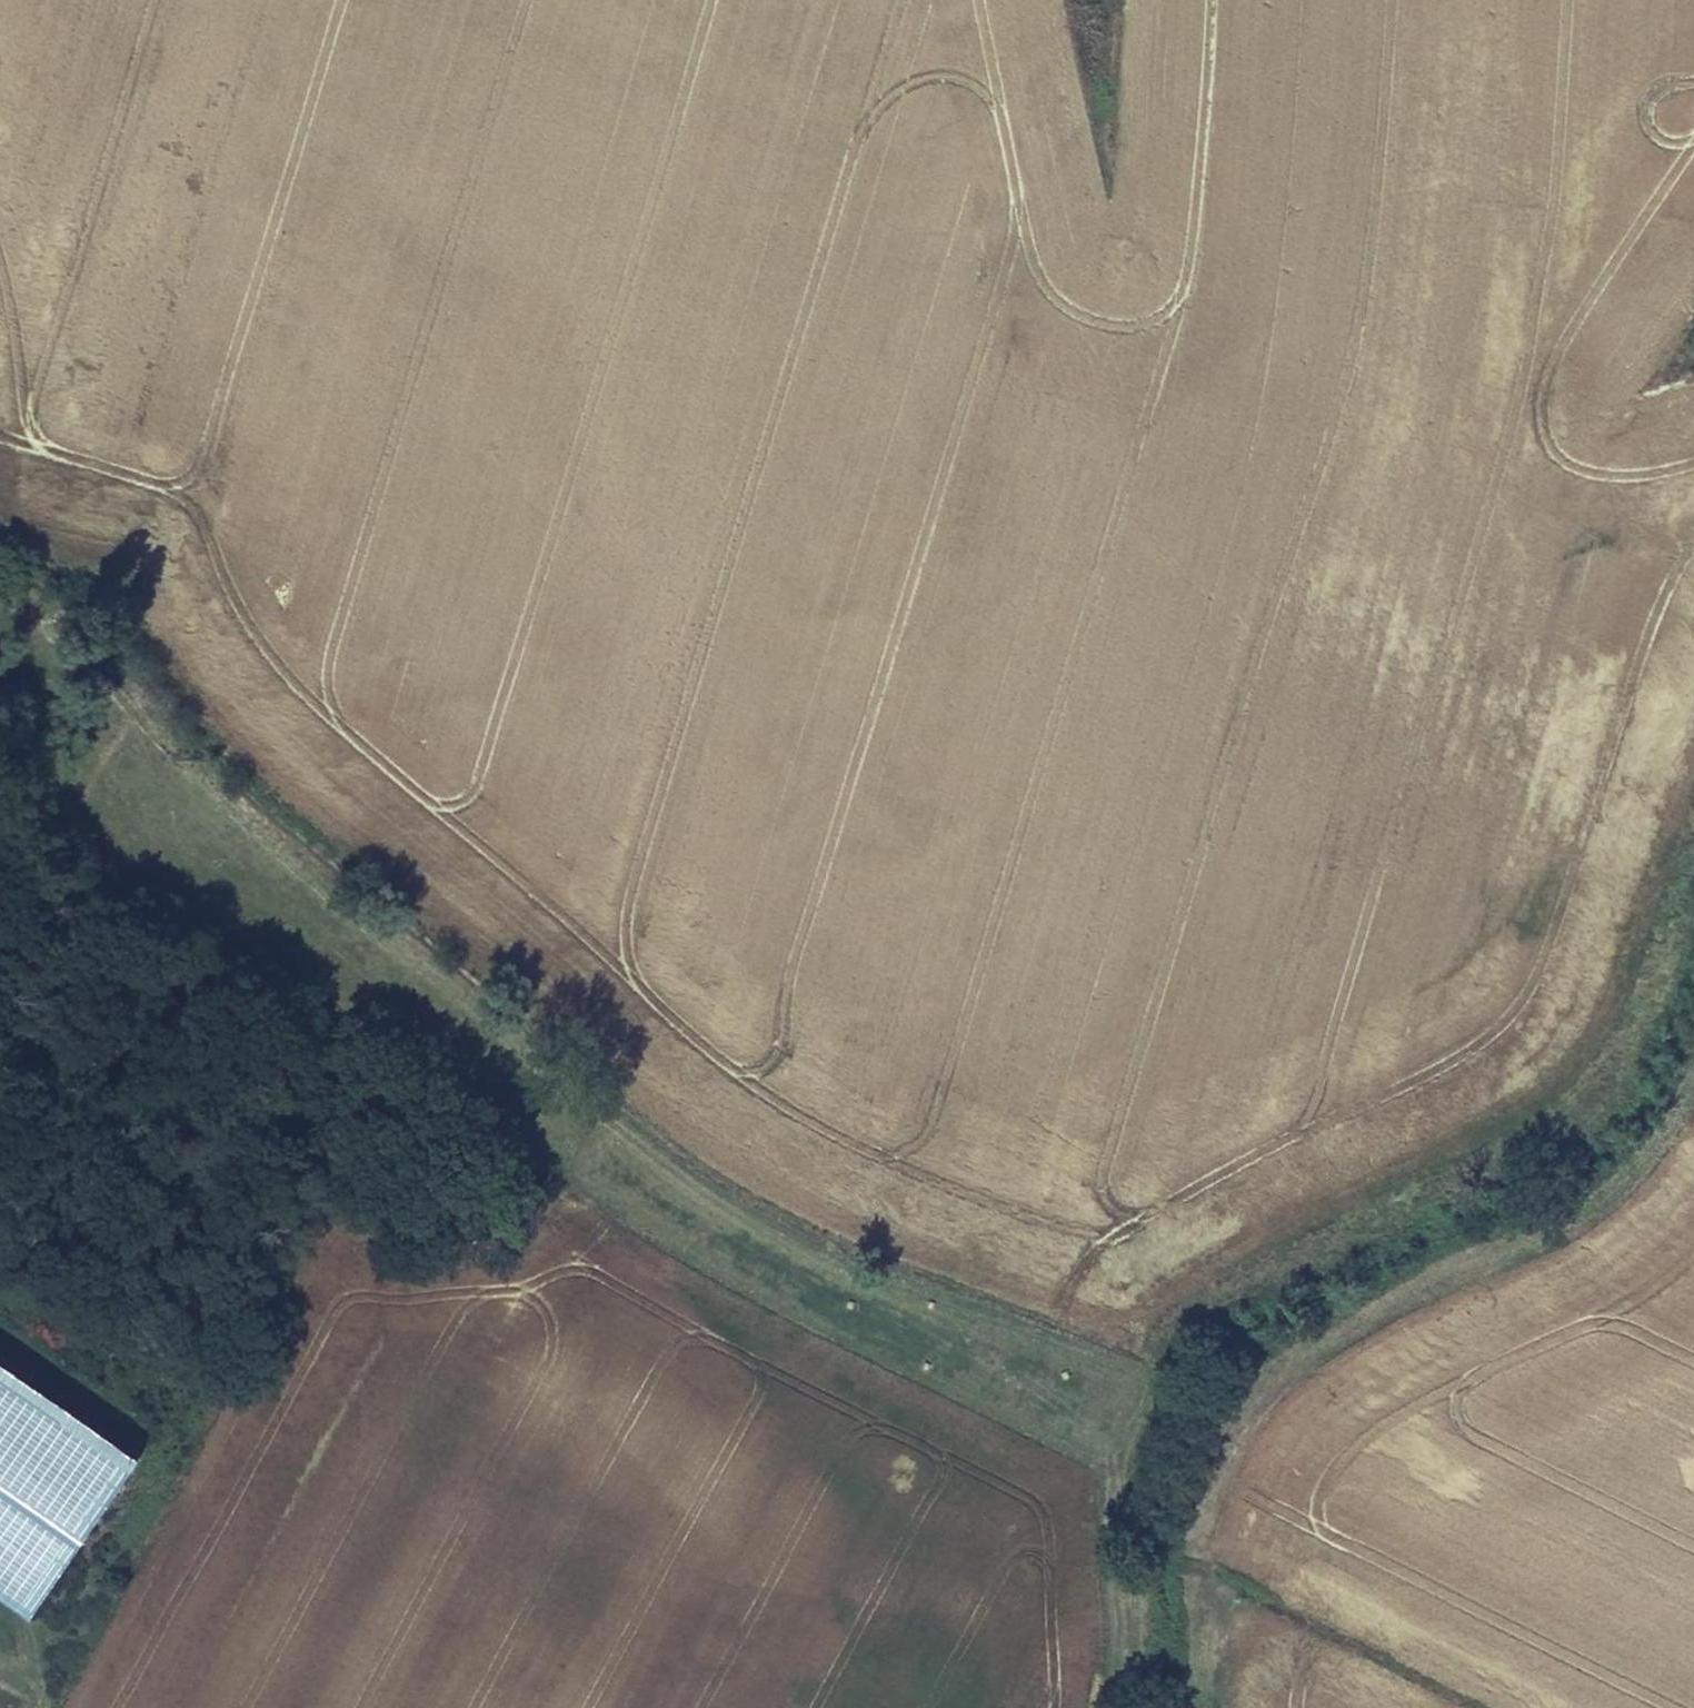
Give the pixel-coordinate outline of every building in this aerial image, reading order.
[(0,1366),(0,1604),(29,1624),(140,1462),(0,1366)]
